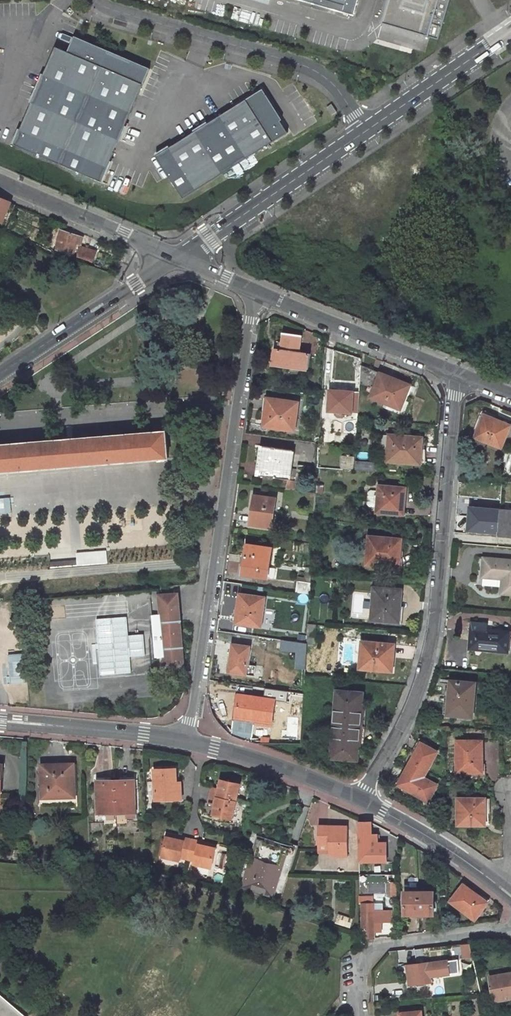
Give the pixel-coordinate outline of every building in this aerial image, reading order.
[(354,13),(358,0),(309,0),(354,13)] [(439,40),(450,0),(386,0),(382,12),(385,13),(382,24),(439,40)] [(56,47),(14,145),(101,182),(150,70),(74,38),(68,52),(56,47)] [(261,91),(156,156),(183,199),(288,133),(261,91)] [(337,112),(331,104),(327,107),(332,115),(337,112)] [(4,224),(12,205),(0,200),(0,223),(4,224)] [(65,231),(58,249),(74,255),(78,245),(82,247),(85,238),(65,231)] [(96,252),(82,248),(79,257),(93,262),(96,252)] [(304,336),(284,332),(282,349),(275,348),(273,364),(314,372),(317,355),(301,353),(304,336)] [(409,387),(362,368),(361,387),(374,390),(370,400),(400,411),(409,387)] [(354,391),(331,390),(330,411),(339,412),(338,416),(344,417),(344,415),(352,415),(354,391)] [(298,403),(272,399),(271,410),(267,409),(265,425),(294,429),(298,403)] [(510,425),(484,415),(475,438),(502,448),(510,425)] [(169,455),(167,429),(0,442),(0,469),(169,455)] [(422,439),(380,436),(378,462),(423,465),(424,449),(421,449),(422,439)] [(294,449),(265,445),(261,474),(290,479),(294,449)] [(356,457),(343,456),(343,469),(355,469),(356,462),(356,457)] [(376,472),(376,464),(356,462),(355,469),(355,470),(376,472)] [(406,488),(379,486),(377,512),(401,514),(402,498),(406,498),(406,488)] [(279,496),(255,493),(252,522),(276,525),(279,496)] [(10,513),(9,497),(0,497),(0,513),(10,513)] [(469,506),(467,531),(482,532),(510,534),(510,509),(469,506)] [(401,539),(369,537),(367,564),(396,567),(397,557),(399,558),(401,539)] [(272,545),(248,542),(245,572),(268,575),(272,545)] [(483,557),(482,576),(501,578),(500,593),(510,594),(510,559),(483,557)] [(108,562),(52,566),(52,571),(108,566),(108,562)] [(311,582),(298,580),(297,590),(310,592),(311,582)] [(396,588),(373,587),(372,620),(399,622),(400,605),(395,604),(396,588)] [(185,672),(180,590),(159,591),(164,673),(185,672)] [(262,626),(265,597),(244,594),(242,612),(238,611),(237,622),(262,626)] [(487,623),(471,622),(470,643),(475,643),(475,650),(506,652),(507,632),(486,630),(487,623)] [(307,643),(316,643),(317,625),(308,624),(307,643)] [(389,642),(362,640),(361,650),(360,667),(387,669),(388,659),(393,659),(394,652),(388,652),(389,642)] [(280,651),(294,651),(293,668),(303,668),(304,641),(280,641),(280,651)] [(250,645),(234,643),(230,671),(247,673),(250,645)] [(22,683),(22,653),(6,654),(6,683),(22,683)] [(471,717),(472,695),(472,688),(473,683),(449,681),(450,680),(438,680),(438,686),(446,687),(445,694),(449,694),(448,716),(471,717)] [(339,691),(332,758),(354,760),(355,749),(353,749),(353,745),(359,741),(362,712),(357,708),(357,704),(360,704),(361,693),(339,691)] [(274,699),(241,694),(238,715),(237,716),(253,718),(253,717),(258,717),(258,721),(271,723),(274,699)] [(364,750),(368,705),(360,704),(357,704),(357,708),(362,712),(359,741),(353,745),(353,749),(355,749),(364,750)] [(504,724),(475,722),(475,730),(503,732),(504,724)] [(479,742),(454,743),(454,774),(479,774),(479,742)] [(424,778),(426,774),(438,753),(421,744),(407,769),(424,778)] [(72,798),(72,764),(39,765),(40,799),(72,798)] [(175,781),(174,772),(174,767),(152,769),(154,801),(176,799),(175,781)] [(398,785),(428,801),(437,786),(424,778),(407,769),(398,785)] [(132,780),(95,781),(96,812),(133,811),(132,780)] [(231,819),(238,785),(220,781),(218,790),(211,789),(208,804),(214,806),(213,815),(231,819)] [(490,815),(490,810),(484,810),(484,807),(484,799),(456,799),(457,826),(484,826),(484,815),(490,815)] [(373,846),(373,844),(372,844),(371,821),(368,820),(363,820),(364,862),(374,861),(374,853),(373,846)] [(348,826),(318,826),(319,845),(330,845),(330,850),(330,856),(348,856),(348,826)] [(399,840),(392,836),(389,848),(399,853),(399,840)] [(215,848),(198,845),(199,842),(183,838),(183,841),(166,837),(162,858),(179,861),(180,858),(194,862),(194,865),(211,869),(215,848)] [(286,847),(258,838),(243,885),(271,894),(286,847)] [(386,882),(387,897),(395,896),(394,882),(386,882)] [(462,886),(451,902),(475,918),(488,901),(479,895),(477,897),(462,886)] [(436,890),(406,890),(406,913),(435,912),(436,890)] [(364,896),(365,936),(376,936),(376,920),(386,920),(386,919),(393,918),(393,906),(376,906),(376,899),(374,899),(374,896),(364,896)] [(459,945),(461,958),(468,957),(466,944),(459,945)] [(460,959),(425,963),(428,982),(437,981),(436,976),(462,973),(460,959)] [(492,977),(497,1001),(510,998),(510,973),(492,977)] [(0,991),(0,1015),(28,1015),(0,991)]
